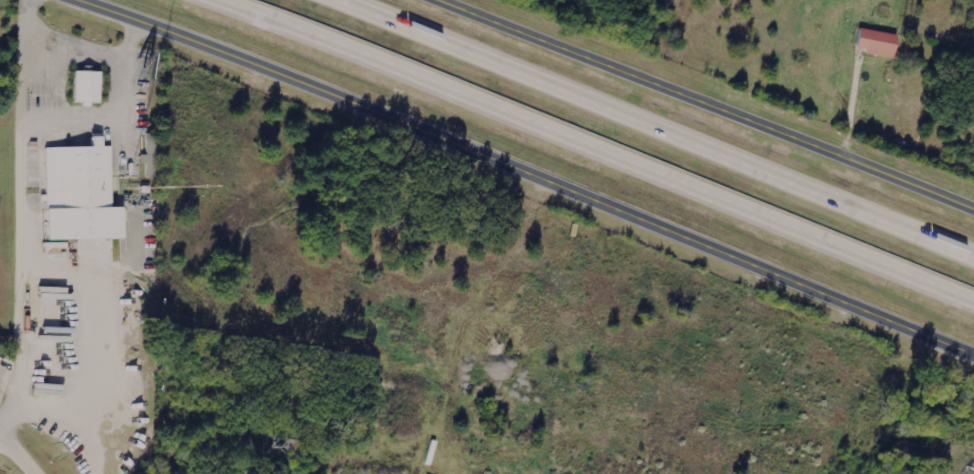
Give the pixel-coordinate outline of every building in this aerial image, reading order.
[(858,49),(867,50),(866,55),(896,59),(899,35),(861,30),(858,49)] [(76,103),(102,103),(103,72),(77,72),(76,103)] [(141,155),(142,164),(147,164),(147,177),(161,177),(161,134),(147,134),(147,155),(141,155)] [(126,239),(125,208),(114,208),(113,146),(105,147),(105,137),(94,137),(94,147),(48,148),(50,241),(126,239)]
